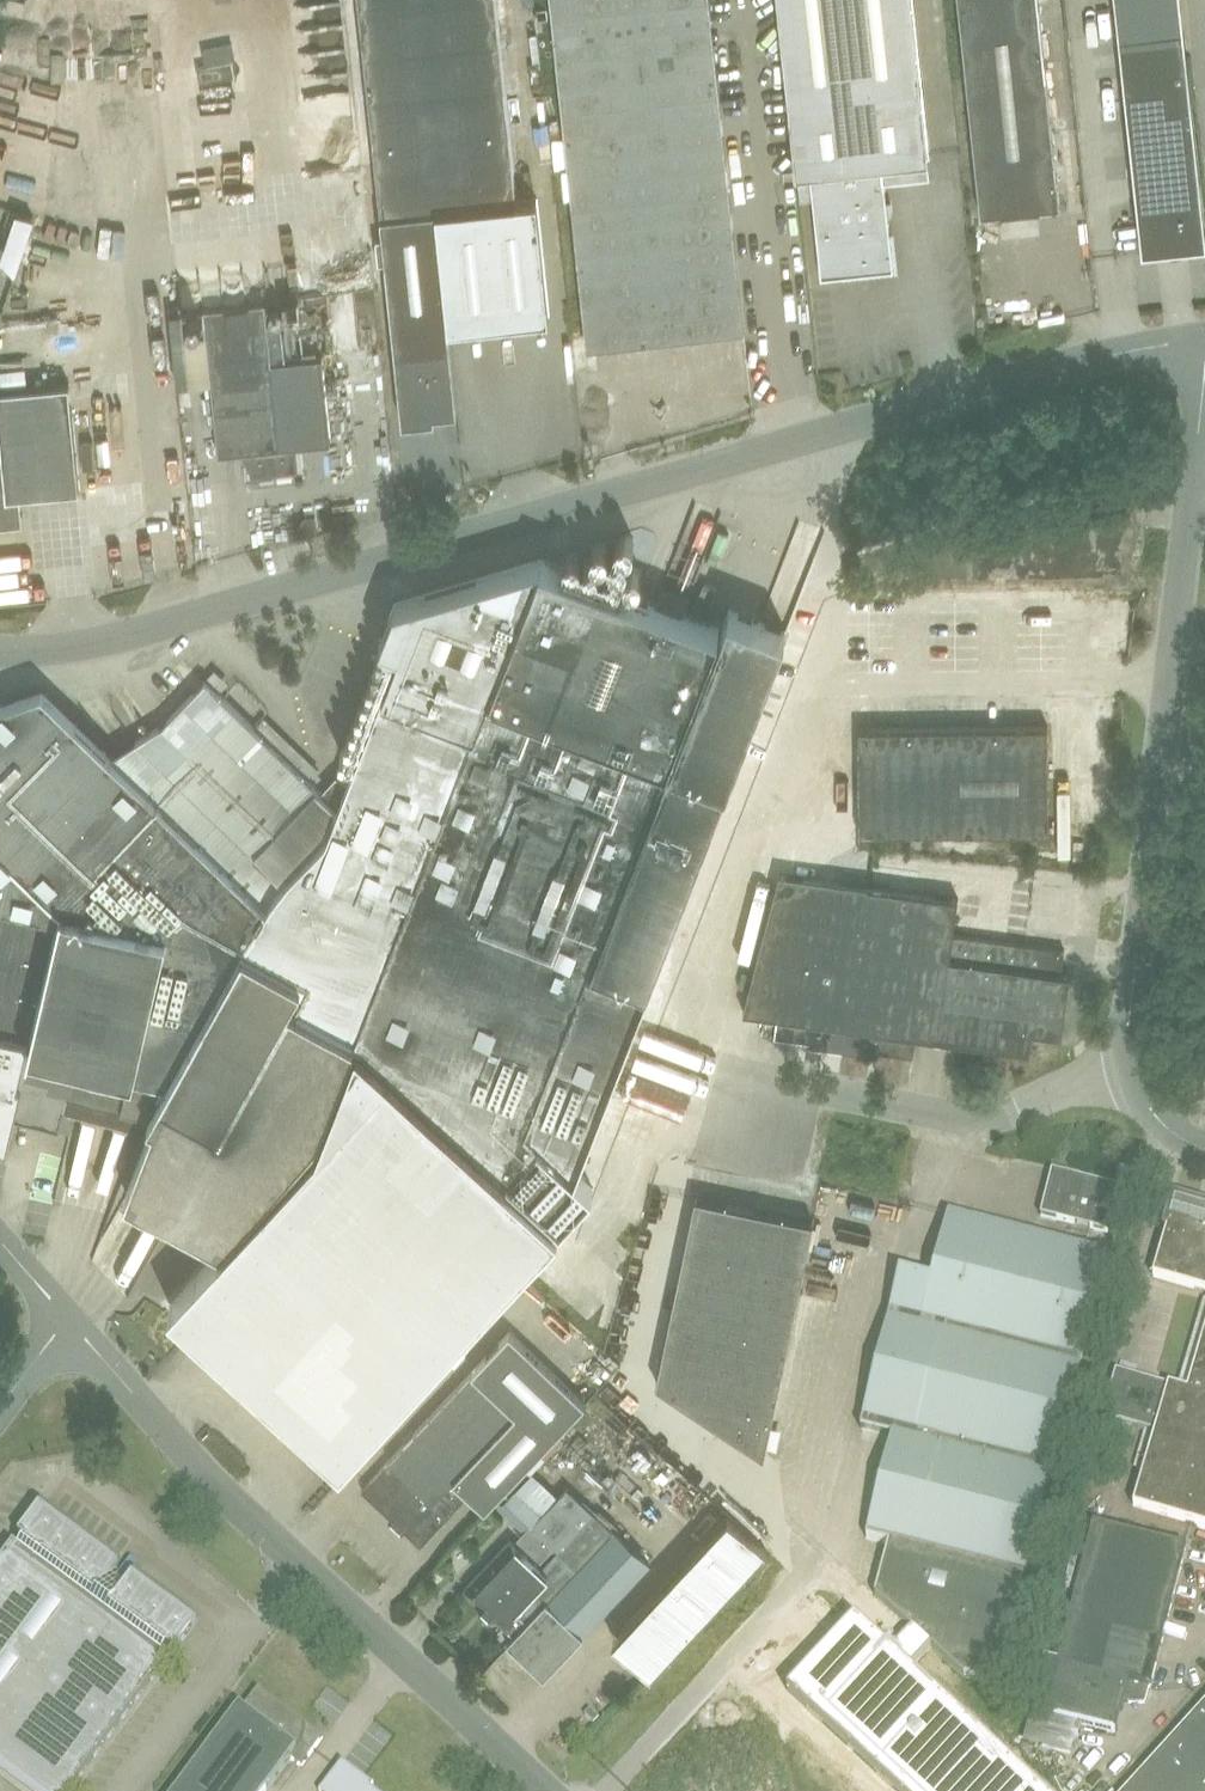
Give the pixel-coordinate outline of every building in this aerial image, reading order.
[(494,0),(358,0),(400,417),(422,415),(422,413),(453,409),(445,326),(546,316),(534,197),(514,199),(494,0)] [(584,348),(746,330),(713,0),(550,0),(584,348)] [(928,159),(912,0),(778,0),(796,173),(810,172),(821,275),(893,267),(884,179),(886,179),(885,165),(928,159)] [(1038,0),(959,0),(981,213),(1059,205),(1038,0)] [(1180,0),(1115,0),(1129,131),(1193,124),(1180,0)] [(1193,124),(1129,131),(1142,251),(1204,244),(1204,234),(1193,124)] [(264,325),(262,300),(199,307),(214,452),(246,449),(248,475),(294,470),(292,445),(328,441),(319,355),(283,359),(279,323),(264,325)] [(15,517),(15,507),(6,493),(5,484),(73,478),(74,488),(78,488),(72,382),(0,386),(0,418),(1,435),(0,435),(0,518),(15,517)] [(395,602),(380,640),(399,647),(347,779),(335,774),(321,790),(205,679),(162,724),(112,754),(43,687),(0,703),(0,1140),(7,1148),(14,1115),(59,1127),(64,1107),(131,1124),(135,1110),(149,1113),(154,1117),(126,1191),(222,1244),(318,1133),(356,1035),(561,1223),(593,1188),(573,1169),(783,628),(727,607),(719,627),(682,612),(689,593),(663,584),(656,602),(541,558),(395,602)] [(718,587),(711,584),(704,581),(692,610),(707,616),(718,587)] [(871,654),(871,640),(852,640),(851,654),(871,654)] [(860,728),(861,833),(1050,831),(1049,726),(860,728)] [(845,1046),(868,886),(781,874),(744,1011),(778,1016),(775,1037),(786,1038),(845,1046)] [(1062,1035),(1070,975),(1061,974),(1064,950),(1026,944),(956,935),(961,899),(926,894),(868,886),(845,1046),(914,1056),(915,1044),(916,1035),(959,1041),(957,1062),(1001,1068),(1004,1047),(1030,1051),(1032,1031),(1062,1035)] [(197,1330),(342,1462),(559,1225),(357,1040),(317,1144),(169,1304),(197,1330)] [(1131,1170),(1119,1167),(1116,1179),(1128,1182),(1131,1170)] [(1119,1189),(1114,1188),(1052,1173),(1041,1217),(1108,1233),(1119,1189)] [(1175,1198),(1166,1230),(1168,1231),(1155,1277),(1204,1291),(1204,1207),(1175,1198)] [(655,1381),(763,1453),(813,1222),(694,1200),(655,1381)] [(1081,1361),(1106,1261),(1104,1260),(1106,1255),(949,1215),(932,1283),(901,1275),(862,1430),(892,1438),(893,1432),(918,1438),(1050,1475),(1052,1468),(1054,1468),(1079,1368),(1077,1368),(1078,1364),(1079,1360),(1081,1361)] [(1179,1389),(1170,1386),(1170,1387),(1117,1371),(1103,1417),(1156,1433),(1134,1506),(1204,1526),(1204,1302),(1179,1389)] [(362,1489),(422,1545),(469,1494),(486,1510),(587,1402),(510,1331),(362,1489)] [(1050,1475),(918,1438),(893,1432),(892,1438),(866,1539),(889,1545),(876,1596),(911,1627),(928,1643),(965,1676),(998,1684),(1025,1575),(1027,1575),(1052,1475),(1050,1475)] [(515,1634),(508,1642),(545,1676),(585,1633),(649,1562),(568,1486),(532,1525),(531,1523),(518,1537),(542,1559),(554,1545),(560,1550),(578,1567),(532,1615),(515,1634)] [(173,1651),(196,1620),(41,1507),(18,1538),(19,1538),(0,1564),(0,1775),(21,1790),(66,1790),(172,1650),(173,1651)] [(620,1646),(652,1675),(767,1551),(728,1515),(621,1630),(628,1637),(620,1646)] [(1093,1525),(1070,1621),(1163,1644),(1186,1548),(1093,1525)] [(511,1539),(466,1589),(482,1604),(494,1615),(515,1634),(532,1615),(578,1567),(560,1550),(543,1568),(511,1539)] [(787,1693),(894,1790),(1043,1790),(908,1665),(928,1643),(911,1627),(888,1650),(855,1620),(787,1693)] [(1163,1644),(1070,1621),(1060,1663),(1046,1660),(1033,1713),(1117,1734),(1125,1703),(1146,1703),(1150,1688),(1152,1688),(1163,1644)] [(301,1766),(319,1741),(308,1733),(311,1728),(257,1688),(242,1708),(239,1705),(174,1790),(264,1790),(290,1757),(301,1766)] [(1126,1790),(1204,1790),(1204,1704),(1126,1790)] [(338,1776),(328,1790),(361,1790),(338,1776)]
